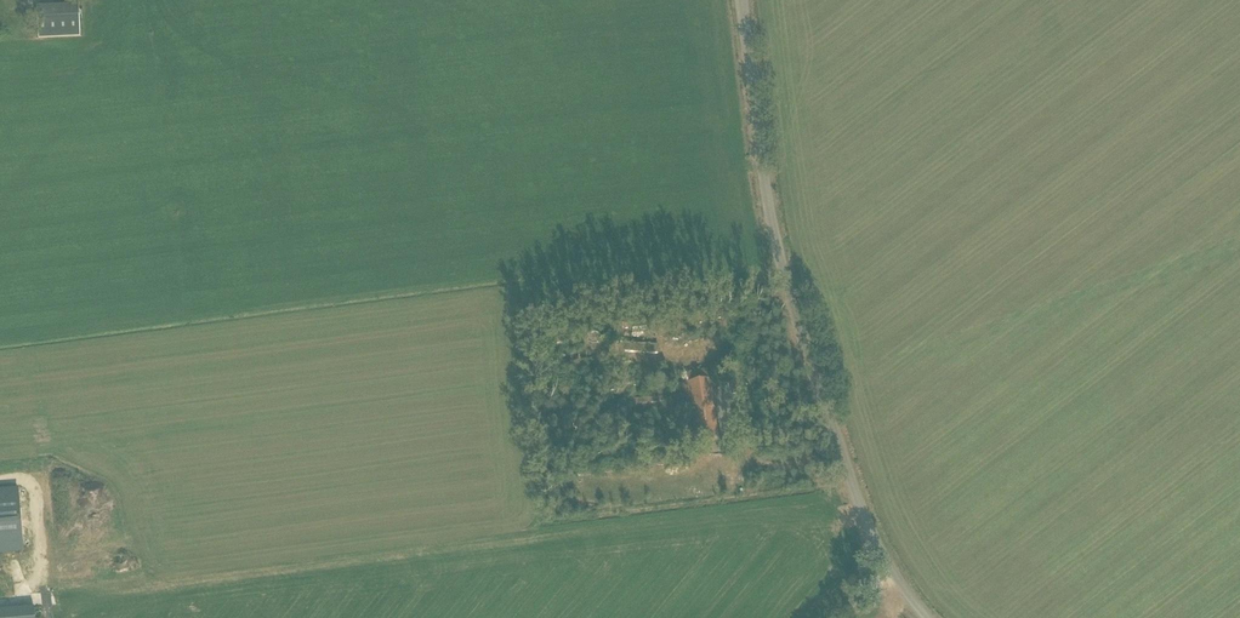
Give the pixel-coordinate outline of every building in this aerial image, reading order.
[(37,8),(38,39),(80,37),(79,6),(37,8)] [(623,351),(637,351),(636,343),(623,343),(623,351)] [(707,370),(686,373),(688,383),(697,382),(709,380),(707,370)] [(709,380),(697,382),(688,383),(680,385),(687,429),(694,428),(696,443),(718,440),(709,380)] [(0,494),(0,552),(24,550),(19,492),(0,494)] [(34,609),(0,611),(0,617),(34,617),(34,609)]
